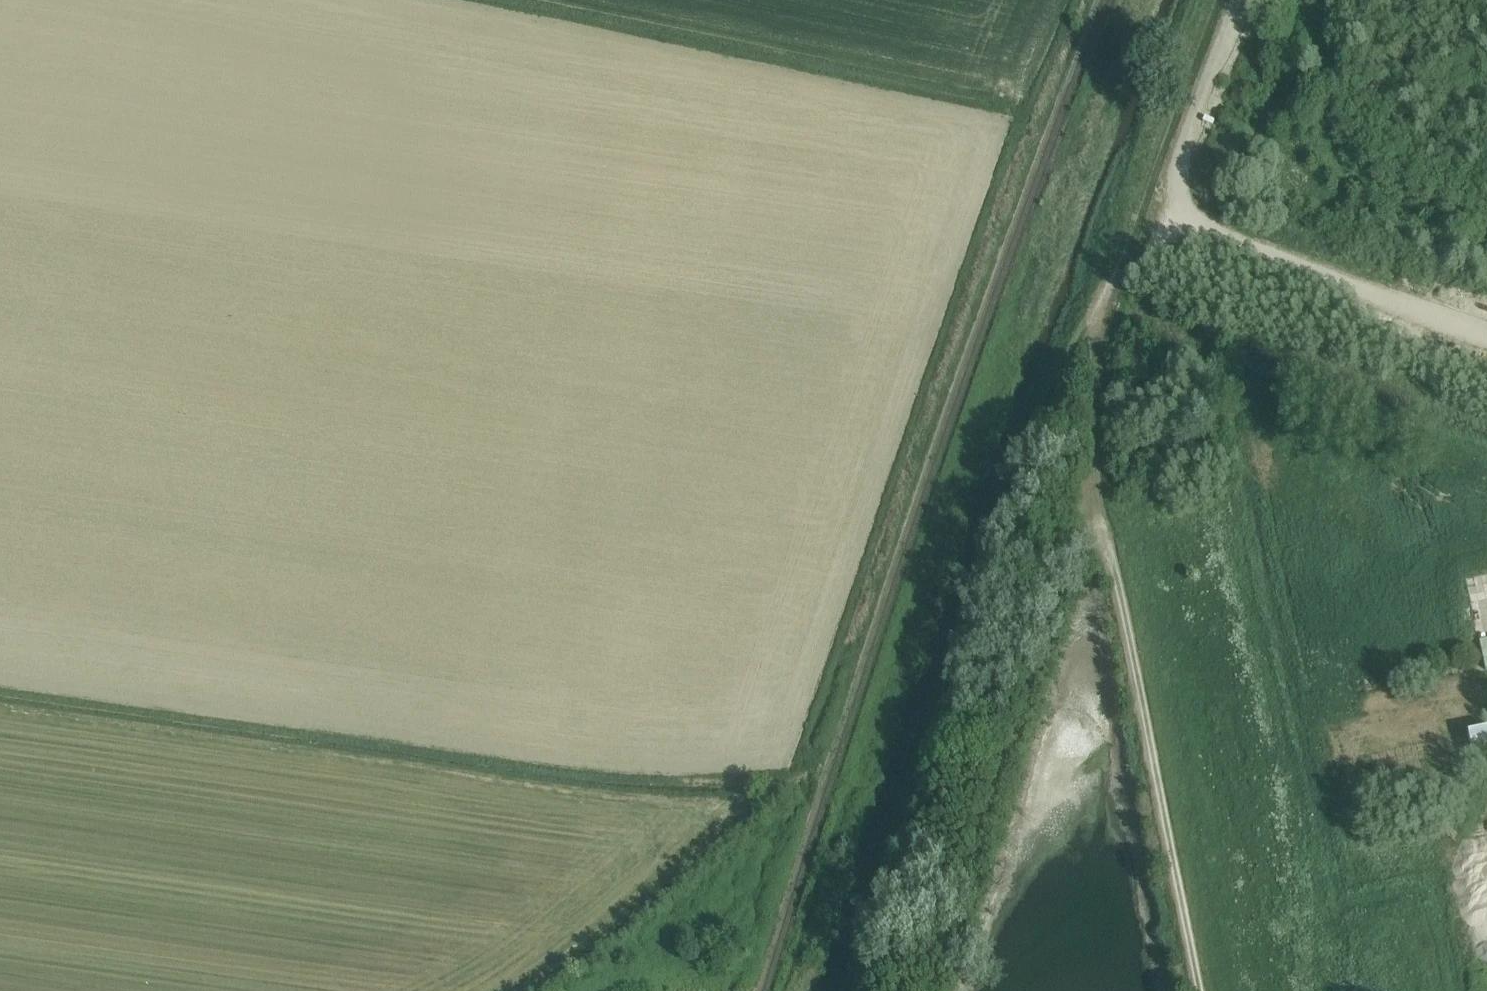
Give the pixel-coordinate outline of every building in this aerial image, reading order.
[(1467,587),(1480,645),(1486,644),(1486,583),(1467,587)]
